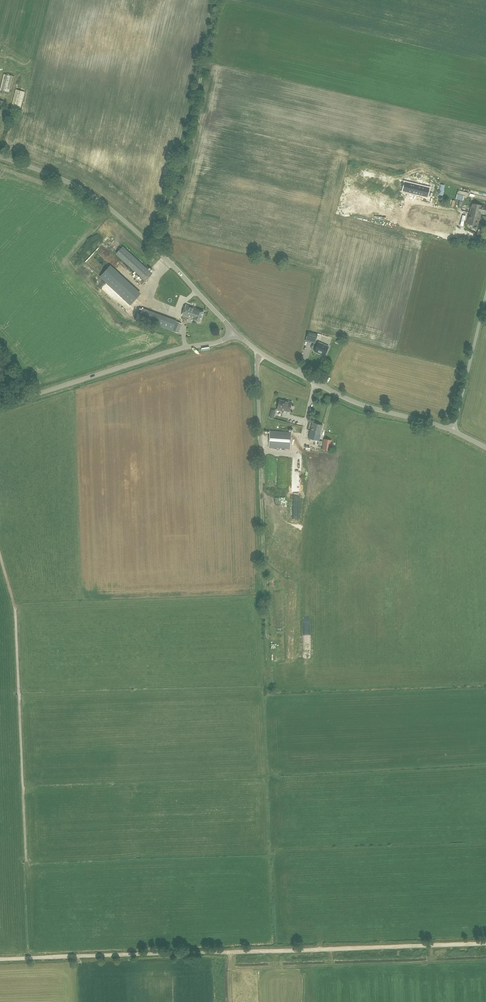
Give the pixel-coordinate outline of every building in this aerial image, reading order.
[(0,90),(0,92),(10,94),(14,76),(4,74),(0,90)] [(25,92),(16,89),(11,107),(20,109),(25,92)] [(427,186),(408,181),(406,189),(425,194),(427,186)] [(471,202),(470,208),(472,209),(470,216),(468,215),(467,223),(478,226),(481,212),(485,213),(485,209),(485,206),(471,202)] [(454,218),(411,210),(410,212),(414,213),(412,222),(419,223),(419,226),(452,232),(454,218)] [(125,245),(118,252),(146,281),(154,274),(125,245)] [(130,302),(144,286),(132,274),(129,278),(110,261),(99,273),(130,302)] [(204,311),(186,304),(182,315),(200,321),(204,311)] [(168,329),(173,331),(176,321),(177,320),(171,318),(168,329)] [(176,321),(173,331),(178,333),(182,323),(176,321)] [(329,346),(319,341),(314,351),(324,356),(329,346)] [(283,409),(289,411),(292,401),(287,400),(287,401),(279,399),(277,409),(283,410),(283,409)] [(323,425),(312,422),(310,430),(308,438),(318,440),(320,435),(323,425)] [(291,432),(270,430),(269,447),(290,448),(291,432)] [(324,439),(323,449),(330,450),(332,440),(324,439)]
